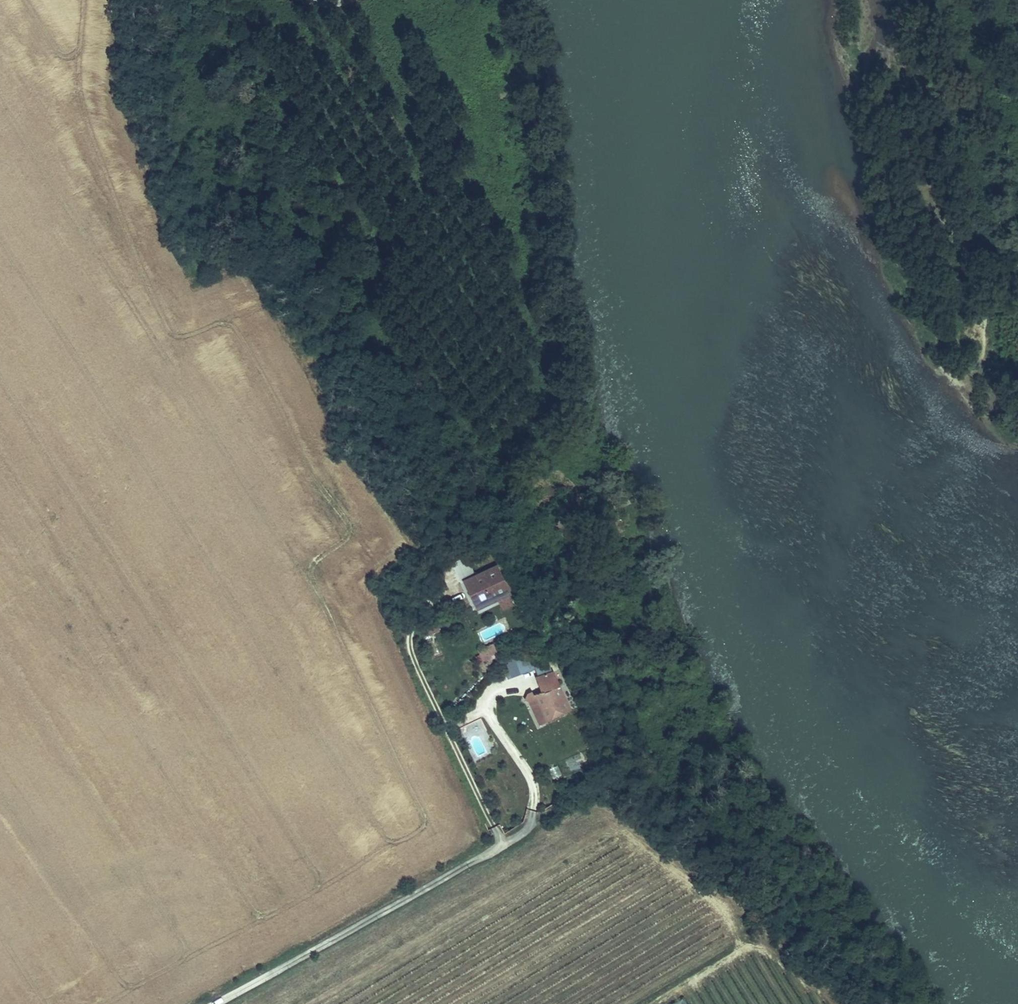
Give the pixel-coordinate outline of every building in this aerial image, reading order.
[(509,598),(504,588),(495,570),(481,577),(462,585),(476,613),(509,598)] [(482,662),(497,655),(492,644),(477,650),(482,662)] [(510,679),(533,669),(527,655),(504,664),(510,679)] [(554,656),(549,658),(553,667),(558,664),(554,656)] [(541,701),(531,705),(544,730),(569,717),(557,692),(550,678),(534,686),(541,701)]
